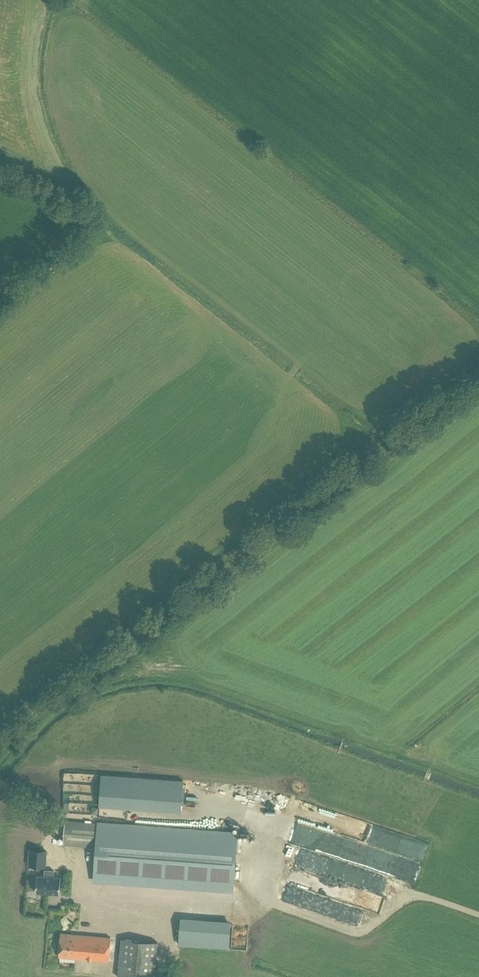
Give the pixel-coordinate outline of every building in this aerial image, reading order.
[(111,805),(114,775),(101,774),(99,804),(111,805)] [(98,823),(66,820),(64,844),(96,847),(98,823)] [(96,847),(93,880),(233,890),(237,833),(98,823),(96,847)] [(45,867),(46,850),(41,850),(30,849),(29,862),(29,865),(45,867)] [(362,860),(363,853),(350,850),(348,858),(362,860)] [(367,859),(365,867),(413,879),(418,859),(388,852),(386,860),(375,857),(374,860),(367,859)] [(45,870),(44,876),(37,876),(36,892),(59,894),(61,878),(53,877),(54,870),(45,870)] [(343,899),(347,888),(321,880),(317,891),(343,899)] [(378,908),(381,892),(372,891),(370,906),(378,908)] [(348,917),(357,918),(359,905),(350,903),(348,917)] [(178,911),(177,942),(229,944),(230,913),(178,911)] [(111,937),(61,932),(59,957),(108,961),(111,937)] [(118,976),(155,976),(158,942),(121,938),(118,976)]
